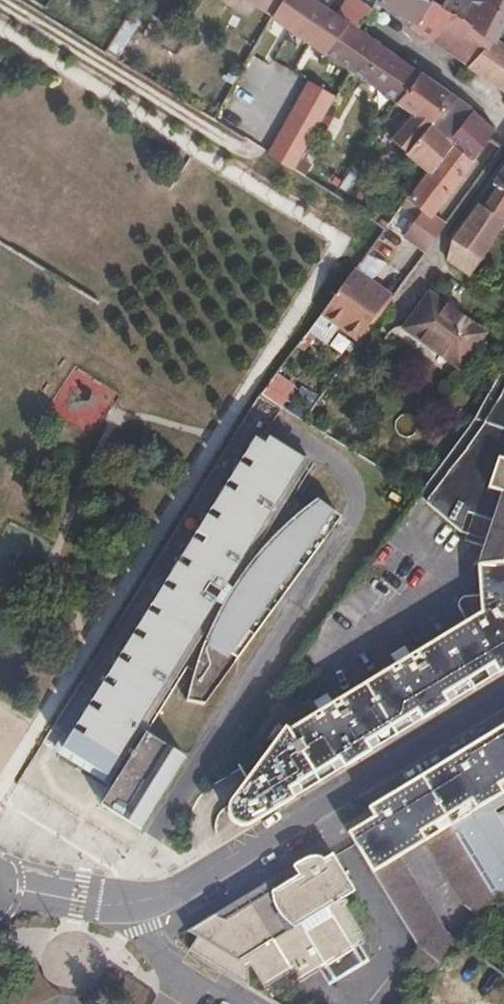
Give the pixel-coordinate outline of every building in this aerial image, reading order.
[(272,16),(282,0),(245,0),(272,16)] [(324,53),(345,21),(338,16),(315,0),(282,0),(272,16),(324,53)] [(338,16),(348,0),(315,0),(338,16)] [(355,27),(369,7),(359,0),(348,0),(338,16),(345,21),(355,27)] [(426,0),(375,0),(369,7),(417,25),(431,2),(426,0)] [(440,6),(444,8),(461,18),(471,2),(468,0),(444,0),(440,6)] [(483,9),(474,27),(493,43),(495,44),(499,40),(503,29),(503,0),(487,0),(483,9)] [(415,28),(446,47),(465,21),(461,18),(444,8),(440,6),(431,2),(417,25),(415,28)] [(461,18),(465,21),(474,27),(483,9),(471,2),(461,18)] [(355,27),(345,21),(324,53),(349,70),(372,39),(355,27)] [(493,43),(474,27),(465,21),(446,47),(474,64),(493,43)] [(372,39),(349,70),(396,103),(414,116),(429,127),(453,95),(372,39)] [(493,43),(474,64),(503,84),(503,43),(499,40),(495,44),(493,43)] [(473,110),(453,95),(429,127),(406,155),(427,171),(473,110)] [(473,110),(427,171),(408,196),(420,205),(424,208),(431,213),(433,211),(489,139),(497,127),(473,110)] [(406,155),(429,127),(414,116),(393,144),(406,155)] [(498,187),(502,190),(489,211),(483,207),(458,244),(485,263),(503,228),(503,176),(498,187)] [(420,205),(408,196),(383,229),(396,238),(420,205)] [(431,213),(424,208),(407,233),(428,248),(448,222),(433,211),(431,213)] [(485,263),(458,244),(449,258),(478,276),(485,263)] [(362,342),(394,296),(356,265),(323,312),(362,342)] [(432,290),(418,311),(476,347),(488,328),(432,290)] [(467,361),(476,347),(418,311),(408,327),(440,348),(443,344),(467,361)] [(503,594),(503,362),(503,364),(469,427),(461,440),(418,499),(416,502),(459,536),(466,515),(473,518),(466,540),(464,544),(482,551),(478,566),(479,583),(479,597),(503,594)] [(193,669),(192,688),(191,699),(205,709),(211,700),(344,522),(316,501),(303,513),(293,503),(314,470),(266,438),(282,413),(261,400),(259,403),(256,401),(242,423),(247,434),(64,730),(51,751),(103,787),(137,730),(187,667),(193,669)] [(479,597),(465,598),(461,601),(460,602),(459,609),(466,622),(417,653),(419,657),(413,660),(404,648),(392,655),(400,668),(393,673),(390,669),(340,701),(341,704),(335,709),(326,696),(314,703),(321,716),(316,720),(313,717),(288,732),(285,728),(233,802),(230,810),(230,816),(233,821),(237,824),(243,825),(247,826),(267,813),(262,804),(290,787),(339,758),(367,741),(417,710),(443,695),(493,664),(503,658),(503,594),(479,597)] [(493,664),(499,673),(503,670),(503,658),(493,664)] [(448,704),(443,695),(417,710),(423,719),(448,704)] [(103,787),(90,808),(139,835),(187,761),(137,730),(103,787)] [(477,754),(451,769),(399,801),(375,816),(349,832),(416,945),(440,964),(457,944),(459,943),(437,925),(397,856),(424,840),(465,906),(479,918),(497,896),(503,887),(503,828),(495,811),(503,805),(503,737),(477,754)] [(372,750),(367,741),(339,758),(344,767),(372,750)] [(477,754),(472,745),(445,761),(451,769),(477,754)] [(295,796),(290,787),(262,804),(267,813),(295,796)] [(399,801),(394,792),(370,807),(375,816),(399,801)] [(353,890),(332,854),(285,882),(279,872),(251,890),(257,900),(225,920),(208,915),(183,932),(194,936),(184,943),(245,981),(239,965),(242,963),(260,984),(287,968),(294,979),(359,940),(355,933),(358,931),(340,898),(353,890)] [(294,979),(287,968),(260,984),(268,995),(294,979)]
